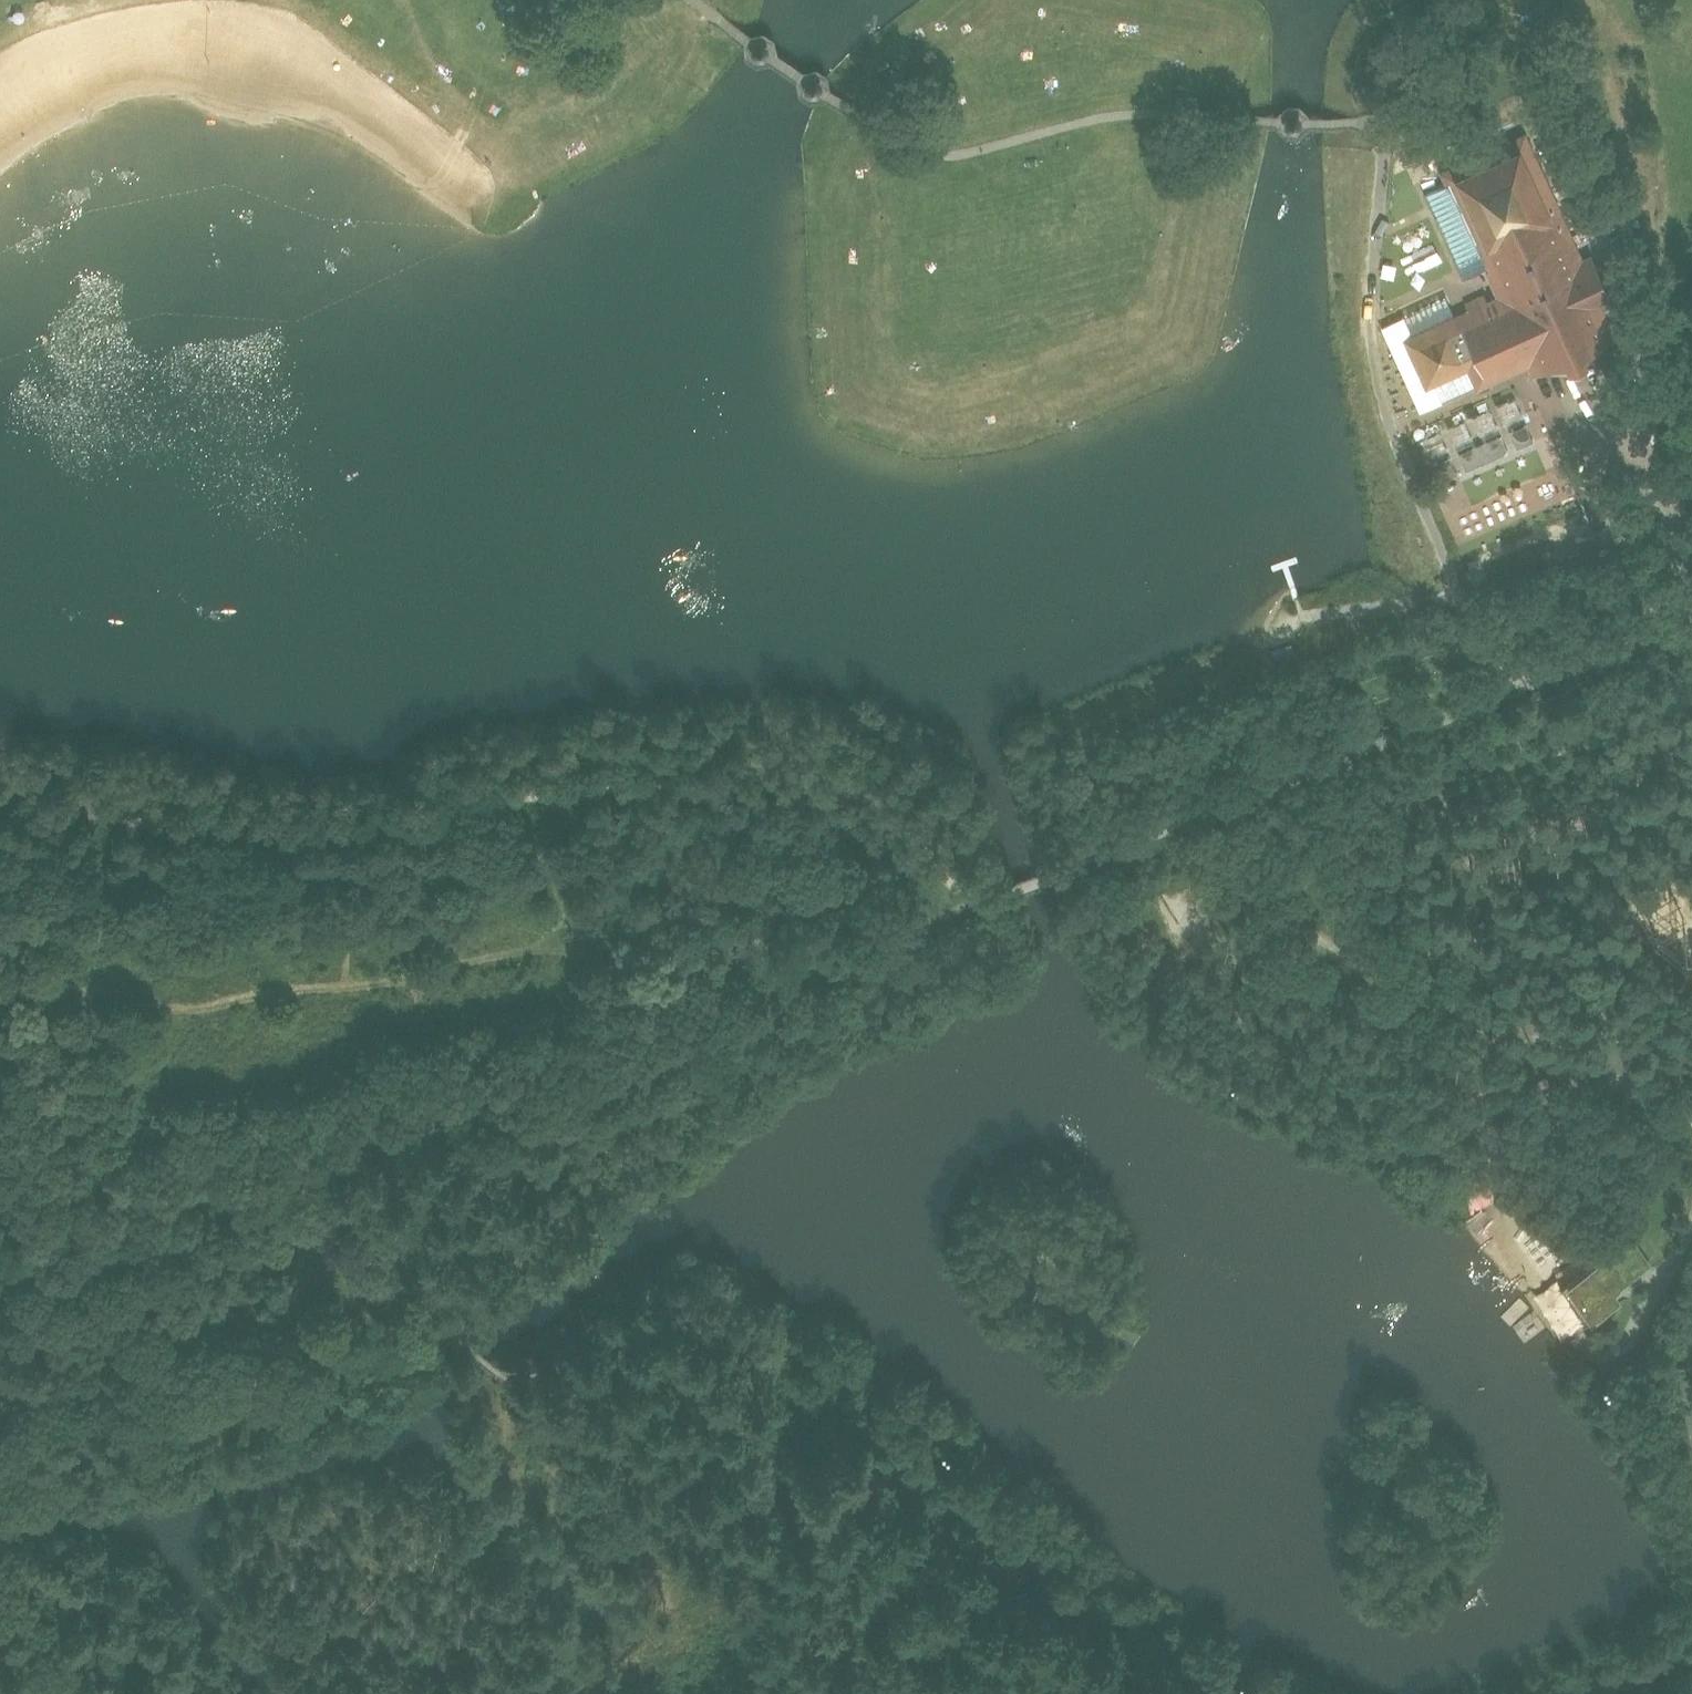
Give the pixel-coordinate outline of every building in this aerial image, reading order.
[(1523,137),(1444,173),(1501,297),(1488,303),(1484,294),(1462,304),(1466,313),(1407,339),(1432,394),(1525,352),(1530,362),(1540,357),(1545,368),(1567,358),(1570,364),(1585,357),(1582,351),(1604,341),(1599,330),(1610,326),(1600,305),(1610,300),(1591,257),(1580,261),(1523,137)] [(1513,1224),(1527,1234),(1536,1220),(1522,1211),(1513,1224)] [(1563,1281),(1588,1317),(1618,1298),(1613,1291),(1652,1265),(1621,1220),(1584,1245),(1594,1260),(1563,1281)]
